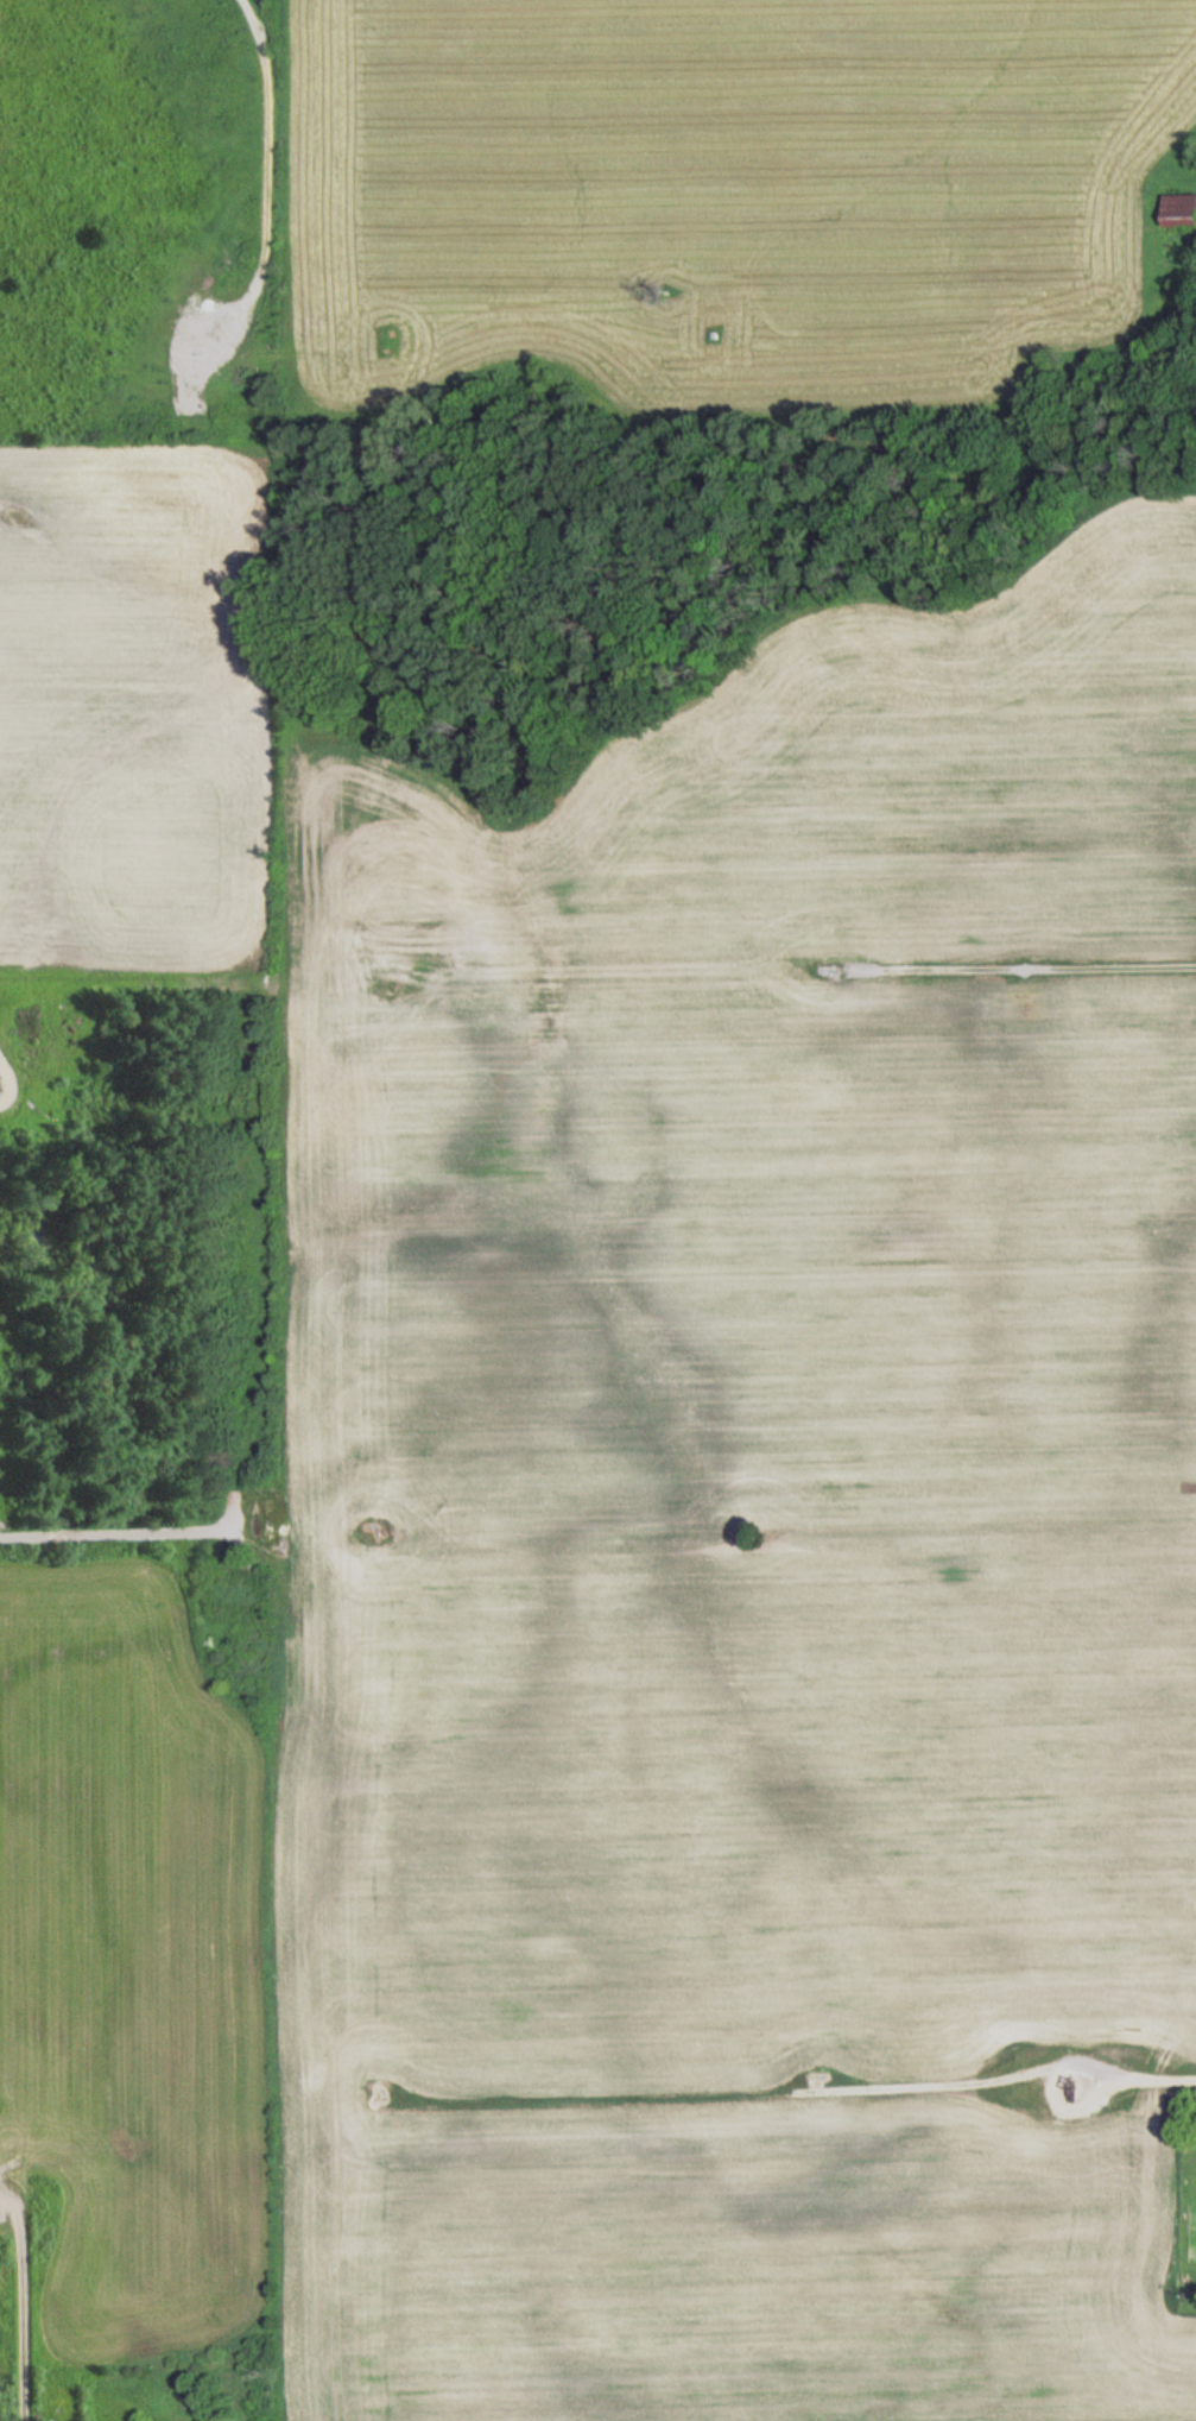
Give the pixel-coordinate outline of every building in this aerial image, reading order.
[(1167,192),(1167,216),(1195,216),(1195,192),(1167,192)]
